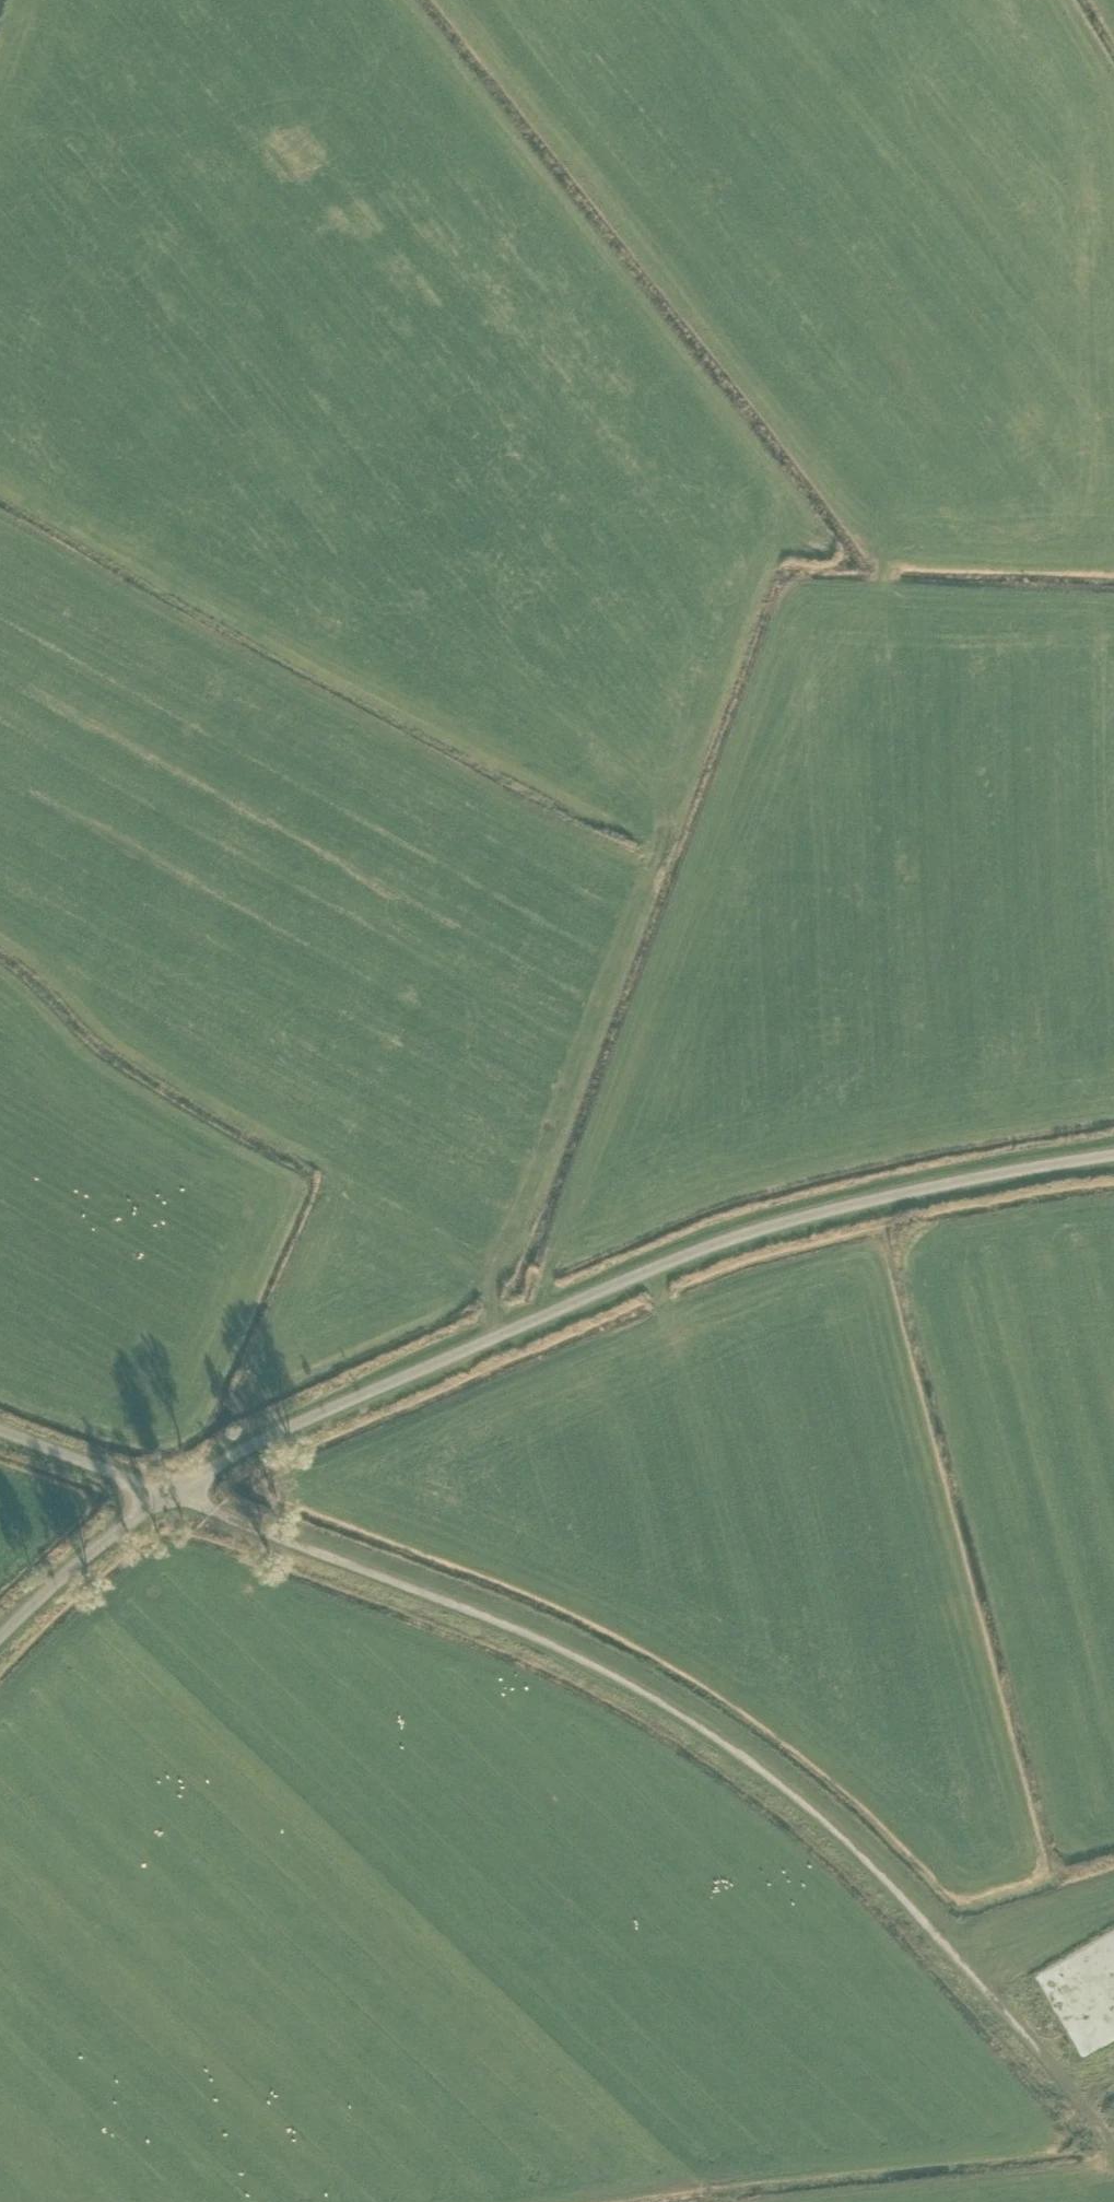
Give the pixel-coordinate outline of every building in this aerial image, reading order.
[(1041,1974),(1071,2033),(1089,2024),(1095,2035),(1080,2043),(1085,2053),(1109,2041),(1109,2040),(1113,2037),(1113,1936),(1041,1974)]
